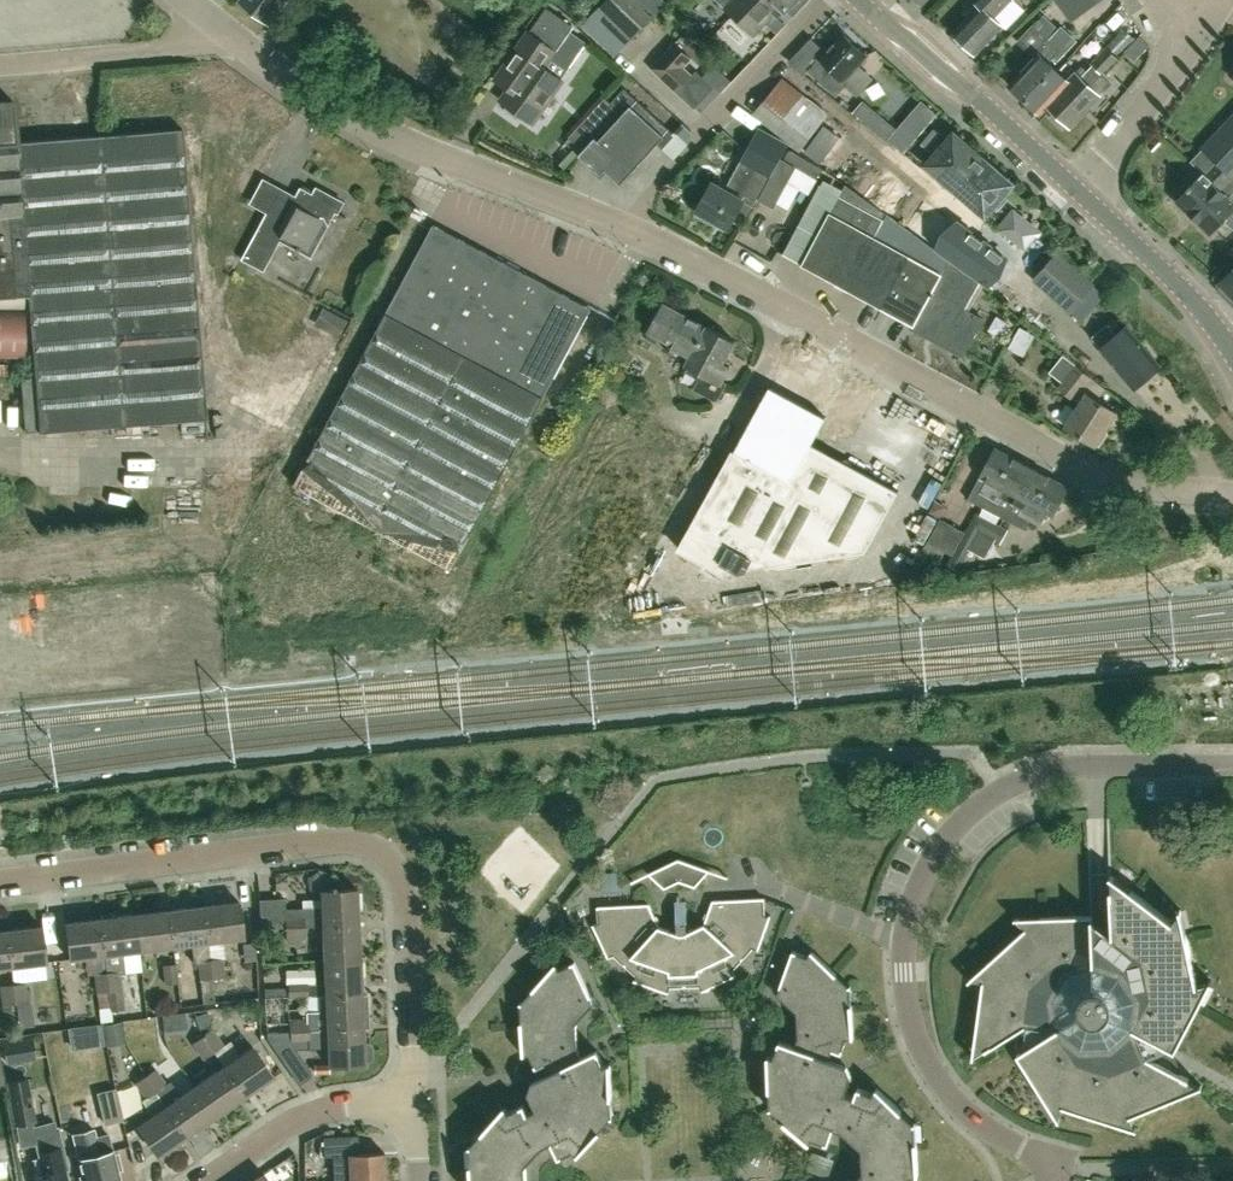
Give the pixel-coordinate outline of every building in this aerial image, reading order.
[(285,0),(243,0),(242,2),(268,22),(285,0)] [(598,8),(631,40),(656,14),(643,0),(605,0),(598,8)] [(748,0),(716,0),(733,16),(748,0)] [(796,0),(748,0),(733,16),(755,36),(781,7),(786,12),(796,0)] [(979,6),(954,32),(976,54),(1003,26),(1006,29),(1015,20),(1003,9),(1010,2),(1012,0),(976,0),(974,1),(979,6)] [(1101,0),(1077,0),(1086,12),(1101,0)] [(1129,14),(1122,6),(1113,15),(1121,23),(1129,14)] [(631,40),(598,8),(582,24),(615,56),(631,40)] [(1044,14),(1038,21),(1017,43),(1034,59),(1009,85),(1027,101),(1031,97),(1030,96),(1054,69),(1048,63),(1059,51),(1071,39),(1044,14)] [(1103,75),(1119,58),(1116,55),(1133,37),(1124,28),(1090,63),(1103,75)] [(529,32),(512,57),(494,81),(509,91),(502,101),(532,122),(562,80),(543,66),(554,50),(529,32)] [(836,93),(846,82),(842,79),(866,53),(842,32),(809,68),(836,93)] [(1134,59),(1149,43),(1141,36),(1126,51),(1134,59)] [(676,92),(693,75),(685,67),(692,59),(675,42),(650,68),(676,92)] [(1081,78),(1087,72),(1081,67),(1068,81),(1054,69),(1030,96),(1031,97),(1027,101),(1039,113),(1047,105),(1051,109),(1081,78)] [(789,143),(800,151),(829,114),(783,77),(753,113),(756,116),(789,143)] [(1090,86),(1081,78),(1051,109),(1054,112),(1050,116),(1062,128),(1066,123),(1071,128),(1101,96),(1090,86)] [(663,149),(676,135),(625,87),(611,102),(602,94),(567,134),(583,149),(579,154),(600,174),(605,169),(621,183),(657,143),(663,149)] [(887,140),(896,129),(863,100),(854,112),(887,140)] [(1232,187),(1232,117),(1203,149),(1191,162),(1203,173),(1177,201),(1211,234),(1225,219),(1232,227),(1232,226),(1232,202),(1226,195),(1232,187)] [(942,145),(938,142),(943,136),(934,128),(921,143),(934,154),(926,164),(943,179),(951,170),(953,172),(969,152),(965,149),(968,146),(966,144),(967,142),(958,134),(956,136),(953,133),(942,145)] [(754,206),(770,176),(787,145),(759,129),(742,161),(726,190),(712,183),(697,210),(729,227),(744,200),(754,206)] [(999,173),(968,146),(965,149),(969,152),(953,172),(951,170),(943,179),(985,215),(1012,184),(1009,181),(1011,179),(1001,171),(999,173)] [(26,165),(25,148),(0,149),(0,166),(26,165)] [(817,179),(823,170),(790,150),(784,159),(817,179)] [(321,197),(301,186),(292,202),(277,194),(242,259),(264,272),(281,241),(312,258),(341,203),(324,193),(321,197)] [(883,220),(839,195),(802,265),(913,326),(912,328),(964,355),(984,320),(965,309),(979,283),(950,260),(919,238),(887,215),(883,220)] [(1025,251),(1041,232),(1014,210),(998,229),(1025,251)] [(912,215),(904,225),(920,237),(927,227),(912,215)] [(1001,263),(973,243),(977,237),(956,222),(937,248),(958,263),(959,262),(991,285),(1002,270),(998,267),(1001,263)] [(542,403),(591,309),(433,224),(384,318),(542,403)] [(1071,310),(1094,285),(1058,252),(1035,278),(1071,310)] [(1220,284),(1232,297),(1232,270),(1220,284)] [(324,330),(265,302),(251,327),(277,341),(248,400),(280,418),(324,330)] [(668,350),(687,315),(663,302),(648,328),(671,341),(666,349),(668,350)] [(19,375),(19,357),(36,357),(36,315),(0,315),(0,375),(19,375)] [(707,326),(687,315),(668,350),(687,361),(685,364),(689,366),(710,326),(707,325),(707,326)] [(1117,335),(1108,324),(1092,337),(1101,348),(1134,388),(1161,365),(1127,326),(1117,335)] [(716,399),(725,382),(721,380),(729,366),(722,362),(735,340),(710,326),(689,366),(702,373),(694,387),(716,399)] [(500,392),(413,341),(267,613),(312,640),(346,583),(390,609),(500,392)] [(1097,399),(1105,388),(1062,355),(1049,371),(1062,381),(1058,387),(1073,399),(1075,397),(1082,402),(1067,427),(1095,444),(1116,411),(1097,399)] [(898,490),(812,444),(829,412),(775,383),(735,450),(680,548),(726,574),(731,566),(738,571),(746,569),(752,559),(765,566),(865,550),(898,490)] [(1033,466),(996,446),(996,447),(996,446),(980,475),(987,479),(981,491),(1000,501),(1003,495),(1013,500),(1033,466)] [(1053,515),(1069,486),(1068,486),(1069,485),(1033,466),(1013,500),(1023,506),(1020,512),(1040,523),(1047,511),(1053,515)] [(967,530),(955,552),(949,565),(959,570),(966,557),(969,550),(985,558),(995,540),(1001,543),(1009,529),(976,512),(967,530)] [(941,548),(953,526),(941,519),(929,542),(941,548)] [(709,870),(710,868),(678,857),(648,871),(649,873),(665,887),(680,880),(695,885),(709,869),(709,870)] [(1172,919),(1111,871),(1110,872),(1112,932),(1093,917),(1093,913),(1014,916),(1015,917),(1017,917),(1025,926),(968,978),(968,980),(970,978),(983,979),(972,1057),(974,1057),(1024,1025),(1020,1049),(1017,1052),(1059,1118),(1060,1117),(1059,1115),(1063,1103),(1137,1127),(1137,1125),(1135,1125),(1130,1113),(1202,1084),(1202,1082),(1167,1064),(1212,978),(1211,977),(1209,980),(1198,982),(1181,906),(1179,907),(1180,909),(1172,919)] [(285,898),(259,899),(260,926),(285,926),(305,925),(322,924),(359,923),(357,887),(320,889),(321,907),(297,908),(285,908),(285,898)] [(759,948),(771,914),(765,912),(764,896),(712,898),(704,922),(682,932),(660,925),(649,902),(597,904),(598,920),(592,923),(608,956),(614,954),(636,973),(634,979),(668,991),(670,986),(700,984),(703,990),(736,974),(733,968),(753,946),(759,948)] [(207,940),(208,940),(242,936),(237,899),(202,903),(207,940)] [(207,940),(202,903),(168,907),(172,944),(191,942),(194,962),(197,961),(199,979),(201,979),(203,1003),(214,1001),(212,978),(209,959),(210,958),(208,940),(207,940)] [(138,949),(172,944),(168,907),(134,912),(138,949)] [(125,1008),(120,973),(125,972),(122,951),(138,949),(134,912),(100,916),(107,972),(109,991),(111,1010),(125,1008)] [(104,953),(100,916),(65,920),(69,957),(91,955),(104,953)] [(11,964),(44,960),(40,923),(6,927),(11,964)] [(360,957),(359,923),(322,924),(322,926),(323,959),(360,957)] [(305,925),(285,926),(285,927),(286,940),(305,939),(305,925)] [(11,964),(6,927),(0,928),(0,966),(11,964)] [(256,961),(255,943),(243,943),(244,961),(256,961)] [(793,949),(777,992),(797,1010),(798,1036),(795,1044),(779,1039),(774,1054),(767,1054),(770,1106),(770,1107),(809,1142),(813,1137),(828,1142),(834,1126),(843,1130),(862,1147),(863,1172),(855,1180),(909,1180),(912,1174),(919,1173),(916,1122),(915,1120),(877,1086),(873,1091),(858,1086),(854,1095),(846,1091),(852,1074),(847,1063),(829,1057),(832,1048),(842,1052),(847,1037),(854,1036),(851,985),(851,983),(812,949),(808,954),(793,949)] [(212,978),(225,977),(223,957),(210,958),(209,959),(212,978)] [(319,994),(362,992),(360,957),(323,959),(325,993),(319,993),(319,994)] [(526,1164),(543,1145),(552,1141),(559,1156),(573,1149),(578,1154),(613,1116),(614,1114),(611,1063),(604,1063),(597,1048),(582,1056),(578,1047),(576,1021),(595,1002),(575,960),(560,967),(555,962),(520,1000),(520,1002),(523,1053),(530,1053),(537,1067),(545,1063),(549,1071),(532,1079),(528,1091),(536,1108),(528,1111),(524,1103),(509,1110),(505,1105),(470,1143),(469,1145),(471,1180),(527,1180),(526,1164)] [(165,984),(179,982),(177,963),(163,964),(165,984)] [(109,991),(107,972),(94,973),(96,993),(109,991)] [(15,1003),(28,1001),(26,982),(13,983),(15,1003)] [(288,997),(308,996),(307,982),(288,983),(288,997)] [(14,1003),(15,1003),(13,983),(0,985),(3,1005),(3,1010),(15,1009),(14,1003)] [(362,994),(362,992),(319,994),(320,1011),(306,1011),(307,1017),(289,1018),(289,1029),(363,1027),(362,1011),(368,1010),(367,994),(362,994)] [(200,1029),(212,1025),(208,1011),(195,1015),(200,1029)] [(120,1021),(103,1025),(108,1046),(124,1043),(120,1021)] [(104,1042),(102,1023),(71,1027),(73,1046),(104,1042)] [(364,1042),(363,1027),(289,1029),(289,1031),(266,1031),(266,1039),(282,1061),(298,1052),(291,1042),(308,1041),(308,1047),(327,1047),(328,1064),(365,1062),(364,1059),(368,1059),(371,1056),(371,1044),(368,1042),(364,1042)] [(201,1036),(212,1052),(213,1051),(224,1044),(213,1028),(201,1036)] [(203,1059),(212,1052),(201,1036),(192,1043),(202,1058),(203,1059)] [(242,1094),(271,1074),(249,1044),(222,1063),(221,1064),(242,1094)] [(193,1084),(214,1114),(242,1094),(221,1064),(210,1072),(193,1084)] [(328,1073),(328,1064),(316,1064),(316,1073),(328,1073)] [(214,1114),(193,1084),(179,1093),(170,1080),(167,1082),(166,1081),(164,1082),(155,1068),(145,1076),(154,1089),(155,1088),(165,1104),(185,1134),(214,1114)] [(144,1096),(154,1089),(145,1076),(135,1083),(144,1096)] [(14,1125),(36,1121),(28,1077),(6,1081),(14,1125)] [(104,1124),(124,1119),(116,1088),(97,1092),(104,1124)] [(154,1089),(144,1096),(140,1098),(151,1113),(135,1124),(156,1154),(185,1134),(165,1104),(155,1088),(154,1089)] [(49,1123),(40,1125),(39,1131),(34,1132),(39,1152),(43,1151),(49,1171),(35,1175),(36,1180),(66,1180),(63,1168),(68,1167),(57,1126),(53,1127),(49,1123)] [(91,1127),(91,1124),(77,1128),(79,1133),(73,1134),(84,1180),(119,1180),(111,1148),(97,1151),(91,1127)] [(359,1152),(358,1133),(323,1135),(324,1154),(333,1154),(334,1180),(350,1179),(386,1177),(385,1150),(359,1152)] [(262,1171),(247,1180),(270,1180),(262,1171)]
